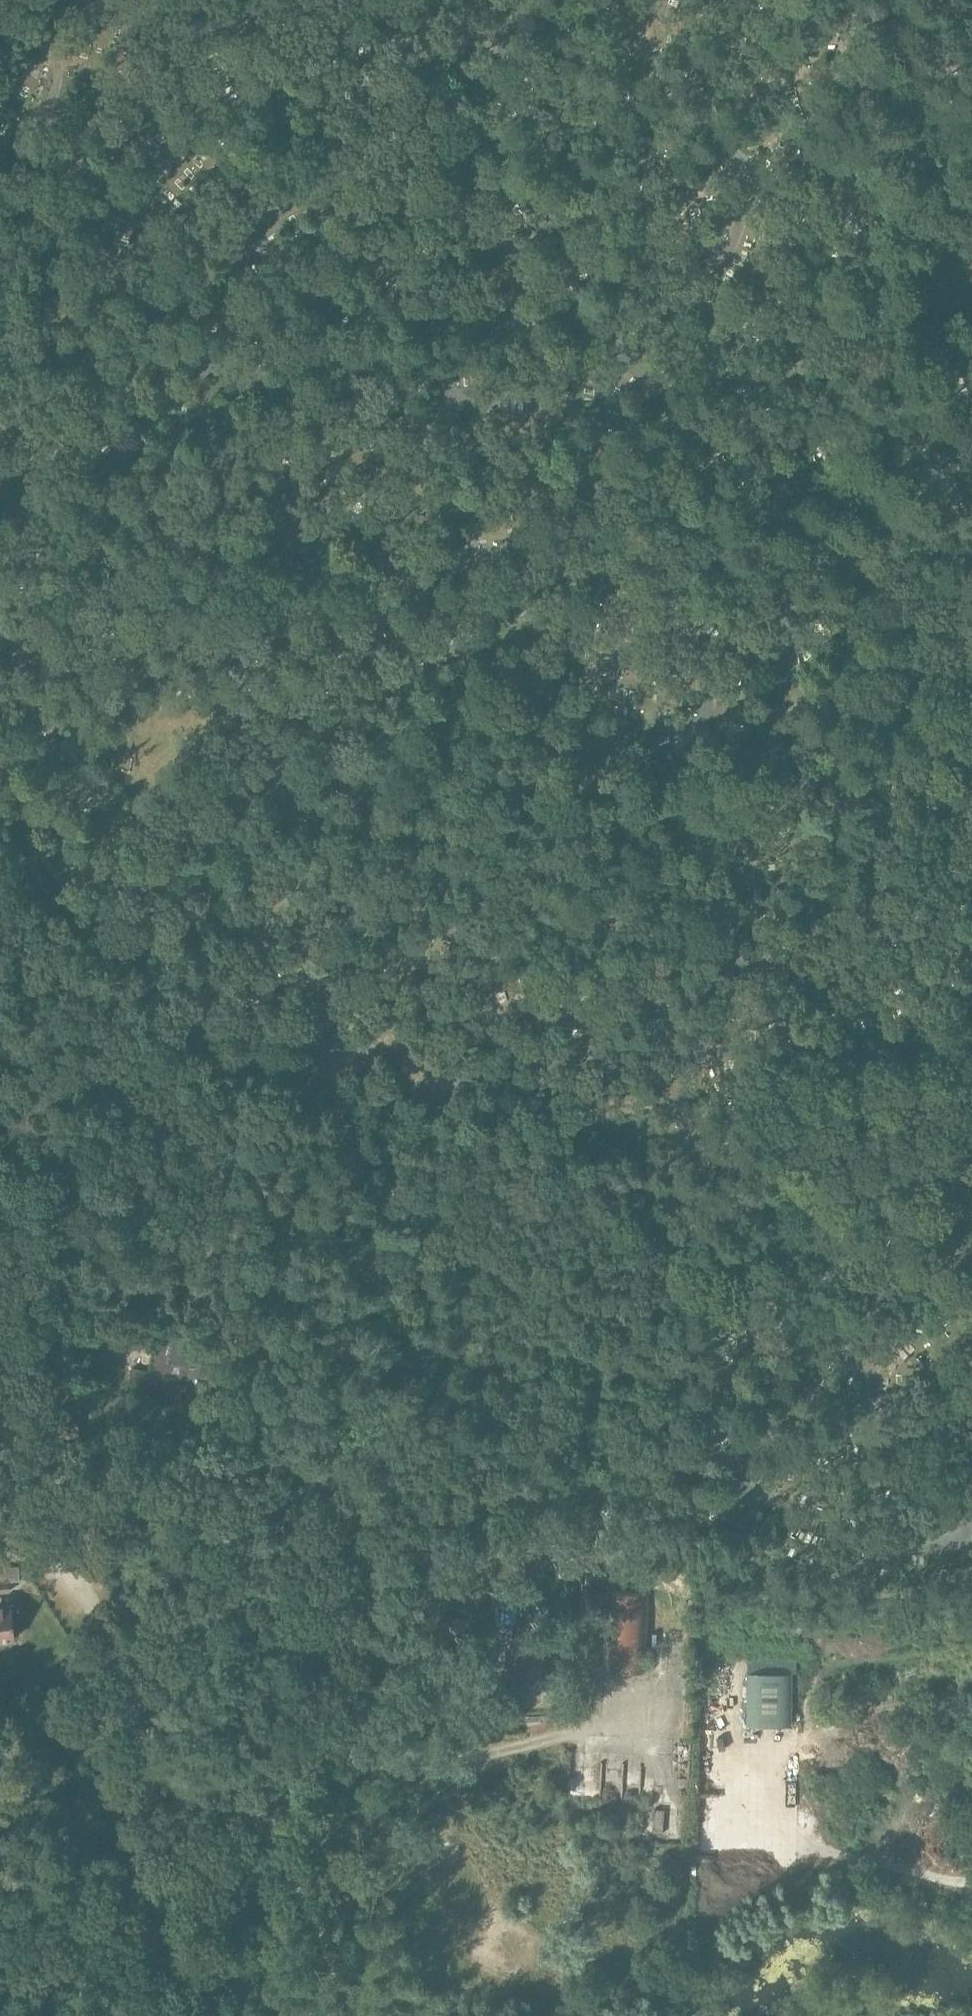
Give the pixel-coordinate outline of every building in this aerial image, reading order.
[(206,1396),(216,1347),(192,1342),(194,1333),(181,1330),(160,1326),(149,1376),(129,1371),(125,1387),(146,1392),(144,1399),(160,1403),(155,1426),(167,1429),(172,1405),(178,1407),(181,1392),(206,1396)] [(145,1343),(124,1338),(122,1347),(143,1353),(145,1343)] [(10,1592),(9,1580),(20,1578),(18,1565),(0,1567),(0,1593),(10,1592)] [(602,1668),(648,1671),(651,1590),(606,1588),(602,1668)] [(14,1639),(10,1606),(0,1607),(0,1641),(14,1639)] [(750,1665),(750,1715),(793,1715),(793,1665),(750,1665)] [(234,1706),(234,1705),(248,1695),(244,1690),(231,1700),(227,1696),(224,1695),(221,1697),(220,1701),(228,1711),(234,1706)]
